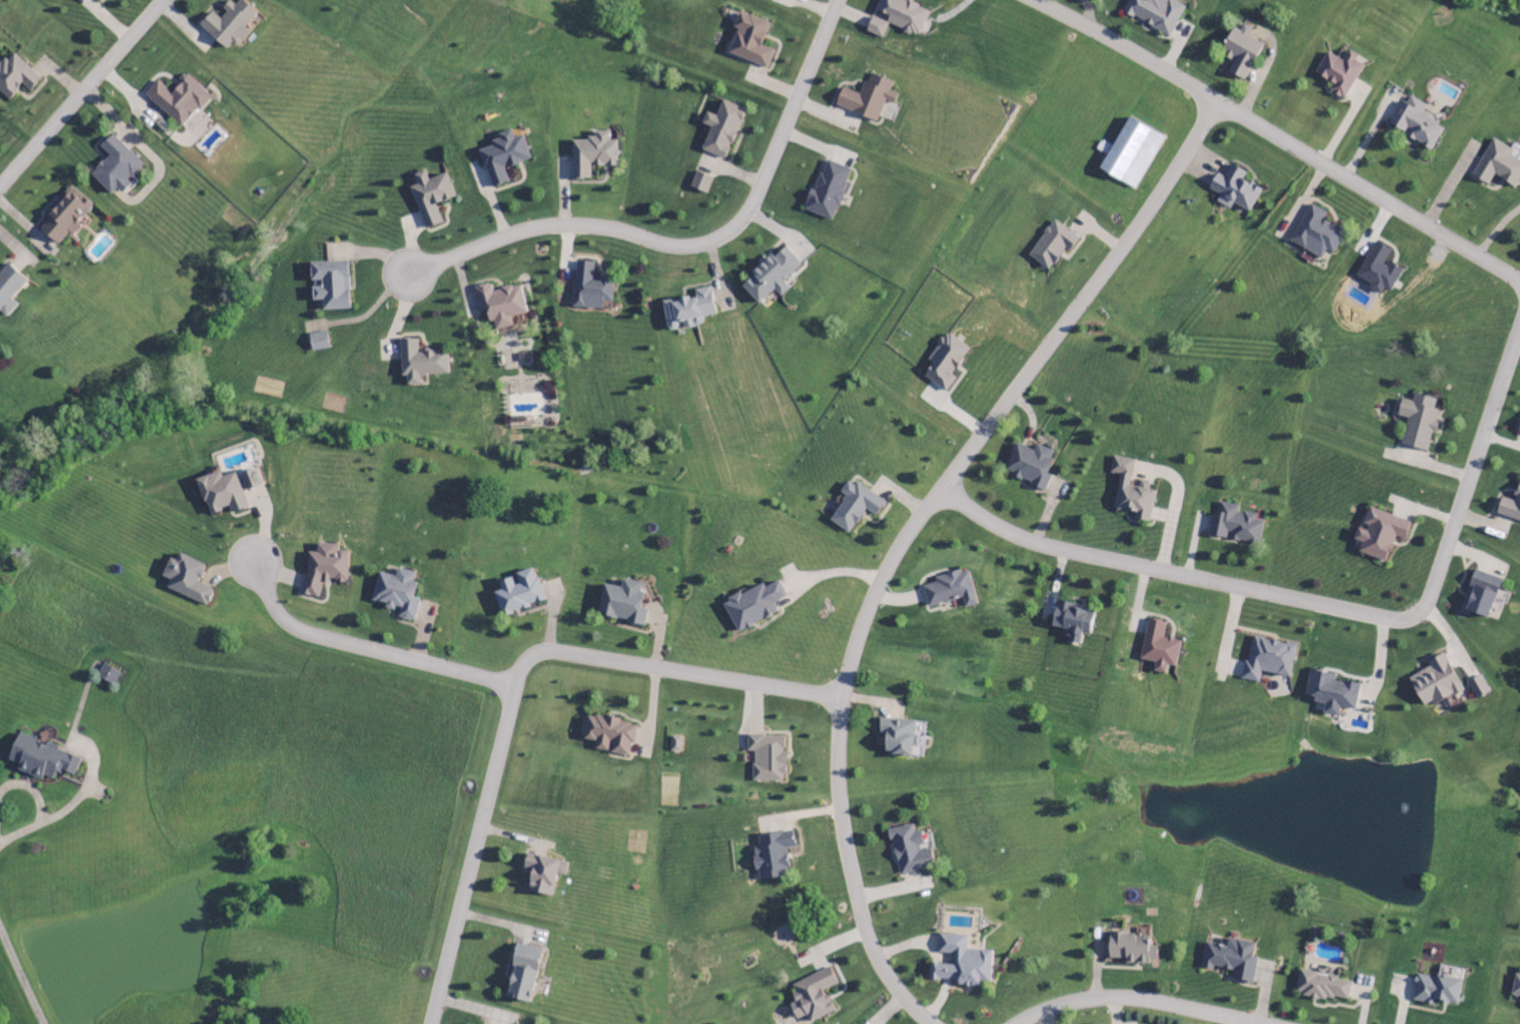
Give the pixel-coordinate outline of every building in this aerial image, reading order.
[(247,33),(244,29),(257,14),(241,0),(240,0),(235,7),(231,3),(217,19),(211,13),(198,27),(228,54),(247,33)] [(901,0),(880,0),(875,13),(889,18),(886,26),(918,38),(929,11),(901,0)] [(1186,7),(1172,0),(1130,0),(1123,14),(1170,38),(1186,7)] [(728,56),(767,70),(773,53),(761,48),(769,24),(739,13),(733,29),(737,31),(728,56)] [(888,24),(871,19),(866,34),(883,39),(888,24)] [(1234,29),(1221,56),(1234,62),(1228,74),(1246,83),(1264,46),(1249,38),(1253,30),(1244,26),(1242,32),(1234,29)] [(1329,53),(1315,74),(1334,86),(1330,92),(1344,101),(1365,68),(1356,63),(1359,57),(1350,51),(1344,62),(1329,53)] [(21,86),(28,93),(39,81),(9,53),(0,62),(0,94),(8,101),(21,86)] [(210,98),(185,76),(169,94),(156,82),(143,96),(181,130),(210,98)] [(878,123),(884,102),(894,105),(897,94),(890,92),(893,83),(870,76),(868,84),(863,83),(859,95),(841,90),(835,110),(878,123)] [(1427,106),(1411,98),(1407,105),(1402,102),(1389,127),(1433,151),(1445,128),(1422,116),(1427,106)] [(726,161),(744,111),(722,102),(716,118),(706,114),(701,126),(710,129),(702,153),(726,161)] [(1101,174),(1138,191),(1163,137),(1126,120),(1101,174)] [(479,151),(491,189),(509,184),(504,170),(530,162),(523,137),(513,140),(511,132),(491,138),(494,147),(479,151)] [(571,141),(572,181),(591,181),(591,169),(618,168),(617,142),(609,142),(609,133),(593,133),(594,141),(571,141)] [(110,196),(116,190),(121,195),(130,185),(127,182),(142,166),(111,136),(98,149),(107,157),(89,177),(110,196)] [(1489,187),(1494,177),(1516,189),(1519,181),(1519,163),(1510,157),(1514,152),(1493,140),(1472,177),(1489,187)] [(834,223),(851,171),(825,163),(816,192),(810,191),(802,212),(834,223)] [(1209,191),(1220,197),(1216,204),(1230,211),(1233,206),(1250,214),(1262,192),(1243,182),(1246,174),(1231,166),(1224,179),(1217,175),(1209,191)] [(455,199),(446,175),(428,182),(425,173),(413,177),(417,187),(409,189),(425,231),(442,225),(435,206),(455,199)] [(712,180),(696,173),(690,189),(706,196),(712,180)] [(57,247),(66,237),(70,240),(80,228),(76,225),(92,208),(72,190),(37,229),(57,247)] [(1326,252),(1334,256),(1345,233),(1323,223),(1327,214),(1309,205),(1290,245),(1322,260),(1326,252)] [(1077,237),(1053,221),(1029,258),(1053,274),(1077,237)] [(1403,272),(1386,264),(1392,252),(1374,243),(1356,278),(1371,286),(1368,290),(1381,297),(1385,289),(1392,292),(1403,272)] [(758,307),(773,292),(780,299),(789,291),(783,284),(801,266),(784,249),(774,259),(770,256),(749,276),(752,278),(741,289),(758,307)] [(348,263),(311,265),(312,303),(322,303),(322,312),(349,311),(348,263)] [(574,310),(602,311),(602,304),(612,304),(612,280),(594,279),(594,264),(575,263),(574,310)] [(26,283),(6,266),(0,273),(0,318),(4,321),(16,307),(10,301),(26,283)] [(520,287),(492,292),(491,285),(474,289),(479,314),(488,312),(493,333),(513,328),(511,318),(526,315),(520,287)] [(662,305),(667,334),(681,332),(681,331),(703,327),(701,319),(715,317),(709,289),(693,292),(694,298),(662,305)] [(328,351),(326,333),(309,335),(311,353),(328,351)] [(924,379),(950,396),(965,373),(958,368),(970,351),(946,334),(927,362),(932,366),(924,379)] [(399,341),(401,379),(406,379),(406,388),(420,387),(420,378),(448,377),(448,353),(418,354),(417,341),(399,341)] [(1402,447),(1431,453),(1439,412),(1435,411),(1437,400),(1415,396),(1414,403),(1402,401),(1399,418),(1407,420),(1402,447)] [(1005,476),(1046,492),(1052,477),(1049,476),(1054,461),(1051,460),(1054,453),(1037,446),(1035,453),(1016,446),(1005,476)] [(1135,462),(1113,458),(1110,475),(1120,477),(1114,511),(1137,515),(1135,522),(1150,524),(1156,493),(1149,492),(1150,485),(1141,483),(1140,490),(1130,488),(1135,462)] [(246,493),(263,487),(258,471),(240,477),(246,493)] [(196,482),(209,517),(229,510),(232,516),(248,510),(236,474),(222,479),(220,473),(196,482)] [(829,525),(850,536),(864,512),(877,519),(886,503),(847,482),(840,496),(844,498),(829,525)] [(1514,503),(1502,499),(1497,517),(1519,524),(1519,485),(1514,503)] [(1209,538),(1228,541),(1228,542),(1260,546),(1263,523),(1257,523),(1258,516),(1238,513),(1239,507),(1220,504),(1218,519),(1212,518),(1209,538)] [(1411,524),(1369,510),(1363,529),(1359,528),(1354,542),(1362,545),(1359,555),(1386,564),(1395,538),(1406,542),(1411,524)] [(306,554),(305,598),(319,599),(320,587),(329,587),(329,583),(347,584),(348,554),(337,553),(338,547),(317,546),(316,555),(306,554)] [(165,591),(205,608),(212,592),(198,586),(206,567),(180,556),(177,563),(169,560),(161,579),(169,583),(165,591)] [(545,604),(534,570),(514,577),(514,580),(498,585),(501,593),(493,595),(500,618),(545,604)] [(378,574),(371,604),(386,607),(385,611),(397,614),(396,620),(414,625),(420,601),(414,600),(417,584),(414,583),(416,575),(398,571),(396,579),(378,574)] [(977,607),(968,571),(934,580),(935,585),(922,588),(928,609),(962,600),(965,610),(977,607)] [(1489,621),(1502,582),(1475,573),(1462,612),(1489,621)] [(621,589),(603,587),(598,619),(644,626),(647,611),(641,610),(644,595),(640,594),(641,584),(622,582),(621,589)] [(787,599),(778,582),(765,590),(762,585),(722,606),(737,636),(778,615),(773,606),(787,599)] [(1095,612),(1058,604),(1052,629),(1063,632),(1061,641),(1080,645),(1082,636),(1090,637),(1095,612)] [(1141,662),(1155,665),(1154,674),(1167,676),(1168,668),(1177,669),(1181,643),(1164,640),(1166,623),(1148,620),(1141,662)] [(1261,675),(1290,680),(1296,647),(1251,639),(1244,682),(1259,684),(1261,675)] [(1430,670),(1409,679),(1424,711),(1463,694),(1446,656),(1427,664),(1430,670)] [(119,674),(103,666),(96,679),(112,687),(119,674)] [(1360,687),(1335,683),(1336,676),(1309,672),(1305,698),(1314,700),(1313,705),(1325,707),(1323,715),(1339,718),(1340,709),(1356,712),(1360,687)] [(586,719),(583,743),(595,744),(594,753),(628,757),(629,745),(634,746),(636,724),(586,719)] [(887,738),(886,758),(915,759),(916,739),(915,739),(916,723),(880,721),(880,737),(887,738)] [(79,761),(56,752),(57,748),(45,744),(44,746),(17,735),(6,763),(17,767),(14,773),(40,782),(42,778),(51,782),(55,773),(72,779),(79,761)] [(747,754),(753,754),(753,784),(786,783),(786,755),(785,755),(785,738),(747,738),(747,754)] [(680,754),(681,739),(671,739),(670,754),(680,754)] [(890,830),(899,875),(935,868),(931,850),(923,852),(920,832),(915,833),(914,825),(890,830)] [(758,836),(759,847),(753,848),(757,881),(790,877),(787,849),(796,848),(794,832),(758,836)] [(530,871),(527,892),(552,896),(555,874),(565,876),(567,861),(526,855),(523,870),(530,871)] [(1109,959),(1126,959),(1126,964),(1158,964),(1158,946),(1151,946),(1151,935),(1109,935),(1109,959)] [(992,952),(967,951),(967,937),(940,936),(939,954),(954,955),(953,966),(930,965),(929,980),(956,981),(956,986),(980,987),(980,981),(991,982),(992,952)] [(1253,985),(1258,960),(1252,959),(1255,944),(1229,939),(1227,948),(1206,944),(1201,968),(1213,971),(1214,968),(1234,972),(1232,980),(1253,985)] [(790,985),(796,1003),(790,1005),(796,1021),(807,1017),(809,1023),(834,1013),(826,991),(838,986),(831,969),(790,985)] [(1296,995),(1348,1003),(1352,980),(1299,972),(1296,995)] [(1459,1005),(1464,982),(1418,973),(1412,1001),(1434,1006),(1435,1001),(1459,1005)]
